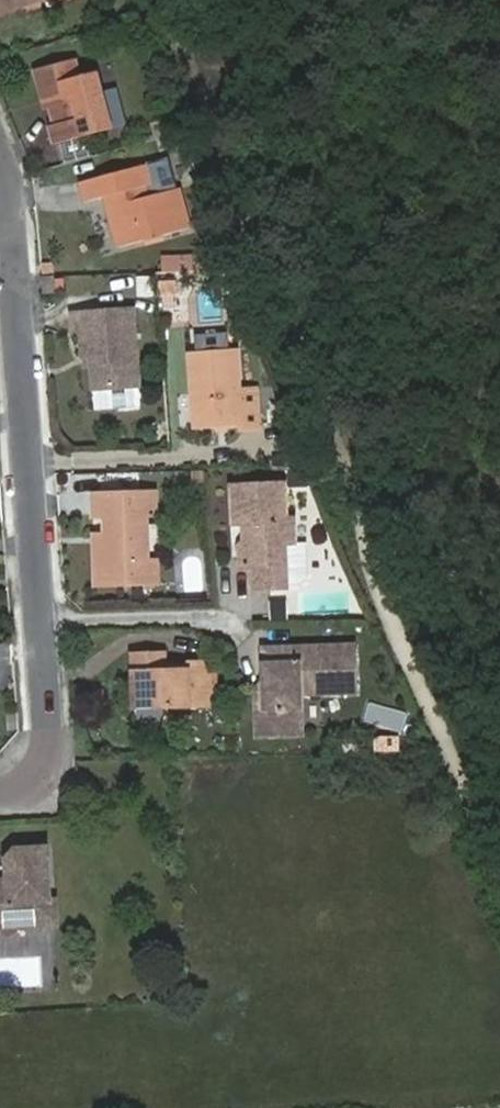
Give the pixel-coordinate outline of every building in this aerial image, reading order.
[(28,0),(0,0),(0,8),(28,0)] [(111,128),(107,112),(97,72),(80,76),(76,59),(35,69),(44,102),(50,100),(56,125),(51,126),(55,142),(111,128)] [(120,109),(107,112),(111,128),(124,125),(120,109)] [(77,140),(54,144),(57,160),(80,156),(77,140)] [(149,164),(81,182),(86,201),(117,193),(119,204),(109,207),(119,246),(190,228),(179,188),(150,196),(147,185),(154,183),(149,164)] [(42,276),(42,287),(54,287),(53,276),(42,276)] [(159,280),(159,294),(176,294),(175,280),(159,280)] [(94,388),(139,385),(133,310),(72,315),(73,333),(82,332),(83,356),(92,355),(94,388)] [(243,422),(243,428),(260,427),(257,390),(240,392),(237,351),(190,354),(196,426),(243,422)] [(309,467),(292,467),(293,484),(309,483),(309,467)] [(207,486),(206,471),(192,472),(193,487),(207,486)] [(294,517),(287,518),(285,483),(232,486),(234,524),(244,523),(245,541),(241,545),(242,567),(253,567),(254,589),(287,587),(287,584),(300,583),(306,581),(308,575),(307,542),(296,543),(294,517)] [(95,535),(97,585),(158,583),(157,560),(148,561),(146,515),(155,515),(154,492),(94,494),(95,518),(106,517),(106,534),(95,535)] [(284,601),(271,602),(271,618),(285,618),(284,601)] [(258,735),(302,734),(301,694),(357,693),(356,646),(264,648),(265,681),(257,689),(258,735)] [(211,704),(209,661),(189,662),(189,670),(165,671),(165,653),(133,654),(135,707),(211,704)] [(13,934),(20,926),(45,925),(44,901),(50,901),(48,847),(16,848),(8,858),(9,880),(0,880),(0,934),(13,934)]
